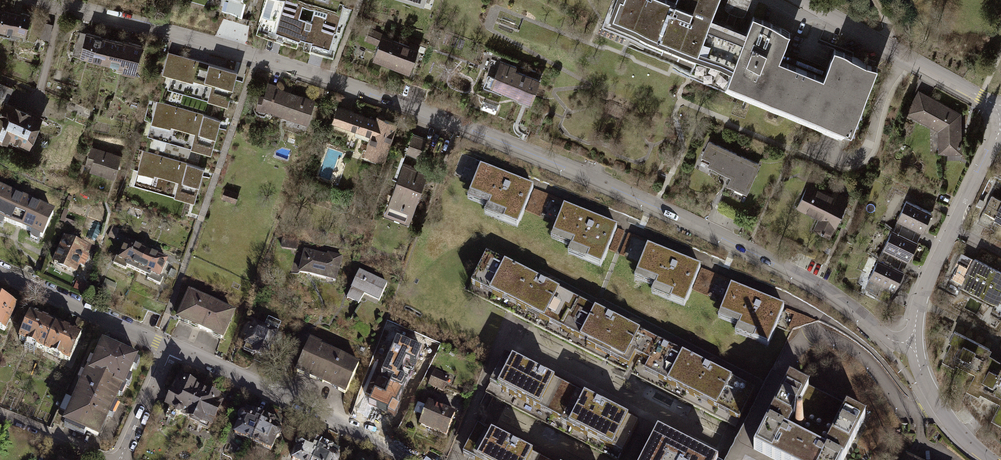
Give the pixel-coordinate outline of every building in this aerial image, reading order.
[(305,40),(314,6),(292,0),(263,0),(258,16),(276,22),(273,33),(298,40),(299,38),(305,40)] [(724,88),(746,32),(711,19),(718,0),(674,0),(672,4),(661,0),(611,0),(600,28),(693,65),(689,74),(724,88)] [(729,7),(745,13),(750,0),(731,0),(729,7)] [(314,6),(305,40),(311,42),(311,44),(327,49),(332,32),(334,32),(339,14),(314,6)] [(0,11),(0,36),(2,37),(1,40),(10,42),(11,39),(22,42),(29,16),(17,13),(16,15),(0,11)] [(751,19),(746,32),(724,88),(832,130),(849,136),(875,69),(833,52),(825,71),(781,54),(789,34),(751,19)] [(38,39),(48,41),(53,25),(42,22),(38,39)] [(380,36),(381,34),(369,29),(364,42),(376,46),(371,60),(408,73),(418,48),(410,45),(409,47),(380,36)] [(108,40),(76,31),(69,59),(82,62),(82,58),(102,64),(108,40)] [(120,43),(108,40),(102,64),(125,70),(125,73),(133,75),(141,45),(121,40),(120,43)] [(165,90),(225,107),(236,71),(166,52),(160,73),(169,76),(165,90)] [(516,67),(499,60),(493,78),(486,75),(480,90),(499,97),(501,92),(530,103),(539,80),(515,70),(516,67)] [(7,103),(14,89),(0,83),(0,144),(3,146),(5,143),(26,152),(41,118),(7,103)] [(315,100),(267,84),(263,96),(258,95),(254,108),(307,125),(315,100)] [(962,114),(920,92),(907,116),(935,131),(936,155),(963,153),(962,114)] [(148,138),(208,155),(218,120),(148,100),(142,121),(152,124),(148,138)] [(384,161),(397,124),(376,117),(375,120),(337,106),(332,122),(370,136),(364,154),(384,161)] [(405,153),(420,158),(427,138),(412,133),(405,153)] [(761,163),(709,139),(697,162),(729,177),(725,186),(746,195),(761,163)] [(121,156),(90,146),(84,165),(89,167),(87,173),(113,181),(121,156)] [(132,186),(192,203),(202,167),(132,148),(126,169),(136,172),(132,186)] [(426,172),(401,163),(382,216),(383,216),(407,225),(426,172)] [(78,164),(73,181),(78,183),(84,165),(78,164)] [(533,188),(480,167),(468,199),(487,206),(484,214),(517,227),(533,188)] [(848,200),(808,181),(801,195),(800,194),(793,207),(817,219),(811,231),(830,240),(848,200)] [(224,188),(220,199),(236,205),(240,193),(224,188)] [(0,189),(0,211),(8,193),(0,189)] [(8,193),(0,211),(0,226),(4,227),(6,224),(33,236),(31,240),(41,244),(55,214),(8,193)] [(1000,223),(1000,198),(993,193),(979,220),(989,226),(993,219),(1000,223)] [(932,212),(906,201),(896,221),(905,225),(901,234),(911,239),(915,230),(922,233),(932,212)] [(617,227),(564,206),(551,238),(571,246),(568,253),(601,267),(617,227)] [(62,209),(58,222),(73,228),(75,224),(64,219),(67,211),(62,209)] [(347,223),(344,232),(360,238),(363,228),(347,223)] [(105,237),(113,241),(119,229),(110,225),(105,237)] [(901,234),(892,230),(882,251),(892,255),(888,263),(898,268),(902,260),(908,263),(918,242),(911,239),(901,234)] [(87,250),(61,238),(50,266),(75,278),(78,271),(83,273),(89,259),(84,257),(87,250)] [(282,249),(297,252),(299,242),(284,239),(282,249)] [(145,252),(123,243),(116,260),(113,258),(109,267),(124,273),(126,268),(136,273),(145,252)] [(700,267),(648,246),(635,278),(655,286),(652,293),(685,306),(700,267)] [(304,249),(297,273),(335,284),(343,257),(328,253),(327,256),(304,249)] [(167,261),(145,252),(136,273),(146,277),(145,281),(159,287),(163,279),(160,278),(167,261)] [(949,279),(979,295),(994,268),(974,258),(974,259),(962,253),(949,279)] [(575,299),(486,254),(471,284),(560,329),(575,299)] [(888,263),(878,259),(863,292),(878,300),(884,287),(894,292),(904,271),(898,268),(888,263)] [(979,295),(1000,306),(1000,272),(994,268),(979,295)] [(387,285),(358,271),(344,300),(359,306),(363,297),(378,304),(387,285)] [(71,290),(81,295),(84,286),(75,282),(71,290)] [(784,307),(731,285),(718,317),(738,325),(735,333),(768,346),(784,307)] [(235,313),(188,292),(174,323),(221,344),(235,313)] [(645,335),(575,299),(560,329),(587,343),(586,345),(629,367),(635,354),(645,335)] [(0,300),(0,329),(5,331),(15,307),(0,300)] [(148,312),(161,317),(164,310),(151,304),(148,312)] [(56,325),(31,314),(20,341),(44,351),(56,325)] [(251,323),(239,351),(256,359),(260,350),(267,353),(280,324),(266,317),(262,327),(251,323)] [(81,336),(56,325),(44,351),(69,362),(81,336)] [(1000,427),(1000,361),(990,355),(992,351),(953,331),(948,342),(951,344),(943,360),(973,376),(965,392),(997,408),(990,421),(1000,427)] [(647,336),(645,335),(635,354),(637,356),(649,362),(644,372),(667,384),(683,354),(647,336)] [(416,364),(422,349),(397,339),(381,375),(392,380),(385,396),(374,391),(369,404),(388,412),(392,403),(397,405),(409,380),(399,376),(406,360),(416,364)] [(321,346),(308,340),(292,376),(343,399),(360,363),(348,358),(347,361),(319,349),(321,346)] [(89,360),(83,374),(122,392),(124,388),(127,389),(130,382),(127,380),(131,372),(134,373),(138,365),(135,364),(136,360),(100,344),(92,362),(89,360)] [(754,391),(683,354),(667,384),(739,420),(754,391)] [(563,385),(505,355),(490,384),(548,414),(563,385)] [(434,370),(428,386),(444,393),(450,377),(434,370)] [(119,400),(122,392),(83,374),(82,377),(79,376),(75,386),(77,387),(61,425),(97,441),(107,420),(109,421),(116,407),(113,406),(117,399),(119,400)] [(200,389),(176,378),(162,409),(168,412),(165,419),(174,423),(177,416),(186,420),(200,389)] [(775,459),(844,459),(865,417),(845,407),(807,389),(789,379),(754,449),(775,459)] [(638,423),(563,385),(548,414),(562,421),(561,423),(622,454),(638,423)] [(224,400),(200,389),(186,420),(210,431),(224,400)] [(455,414),(427,402),(417,427),(445,439),(455,414)] [(261,417),(241,408),(239,413),(236,413),(234,420),(235,422),(228,437),(249,446),(261,417)] [(282,426),(261,417),(249,446),(270,455),(276,440),(278,439),(281,432),(280,430),(282,426)] [(477,426),(463,455),(472,459),(542,459),(543,459),(477,426)] [(659,432),(644,459),(714,459),(659,432)] [(299,435),(297,440),(295,440),(292,446),(293,449),(288,459),(313,459),(320,444),(299,435)] [(320,444),(313,459),(339,459),(340,459),(339,457),(340,453),(320,444)]
